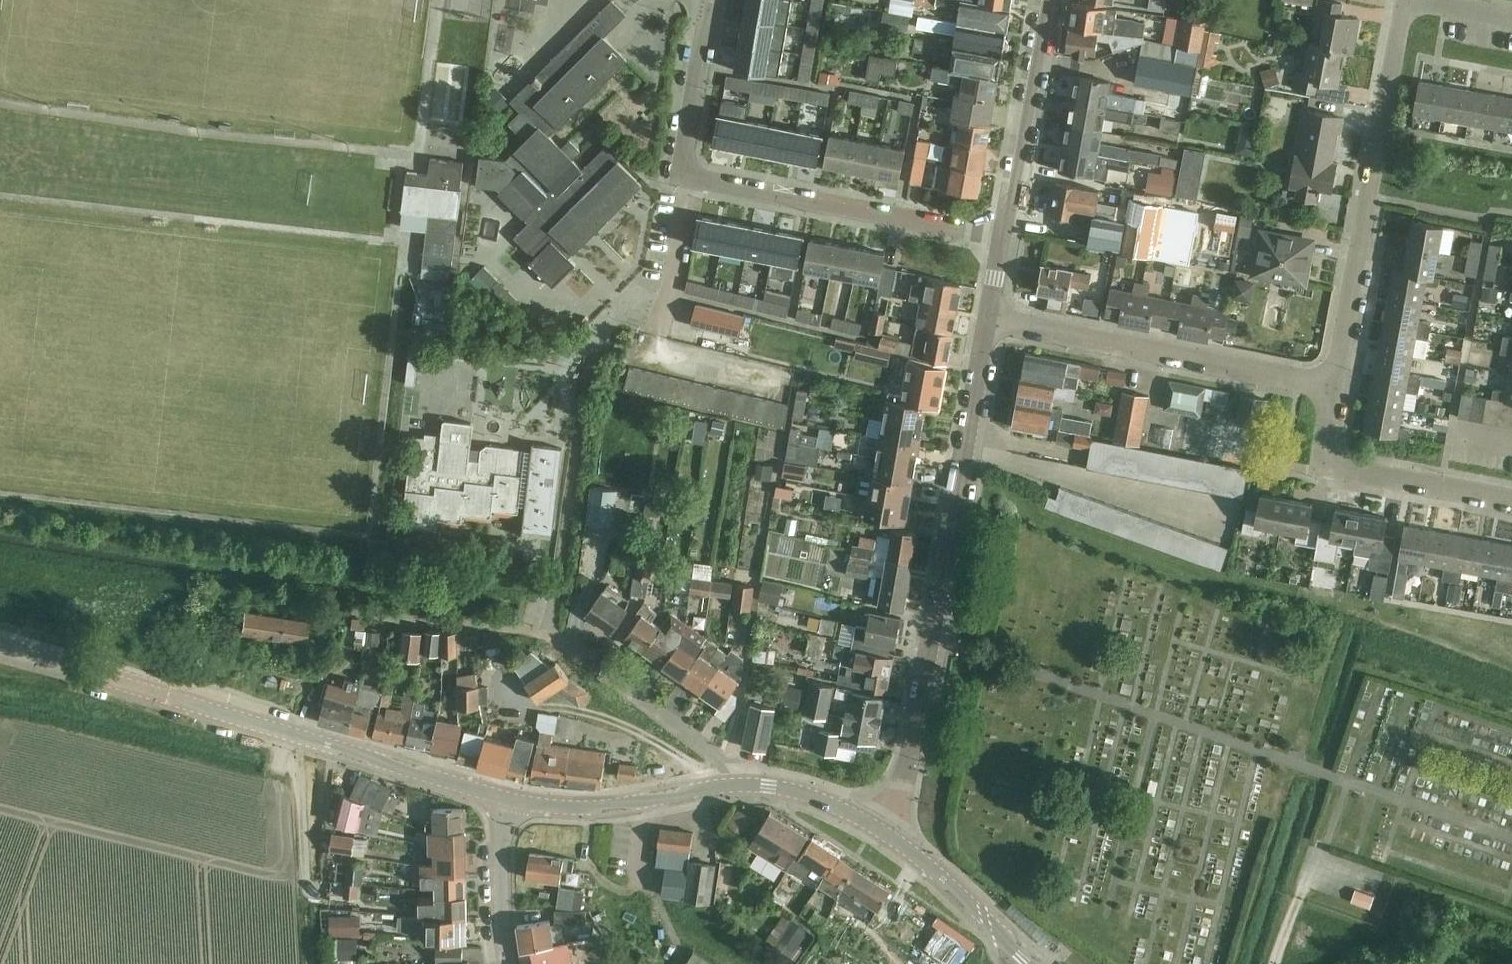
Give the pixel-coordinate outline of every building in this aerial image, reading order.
[(611,0),(574,37),(511,100),(521,110),(538,127),(539,126),(548,135),(558,124),(560,126),(627,60),(603,36),(625,14),(611,0)] [(744,17),(788,24),(792,0),(747,0),(744,17)] [(958,22),(1007,30),(1011,7),(1010,7),(1010,6),(972,0),(970,0),(891,0),(889,10),(912,14),(914,2),(960,10),(958,22)] [(1149,8),(1165,10),(1166,0),(1150,0),(1149,8)] [(1321,45),(1322,46),(1322,47),(1344,51),(1344,52),(1352,53),(1358,19),(1340,15),(1342,3),(1327,0),(1318,0),(1316,16),(1326,18),(1321,45)] [(1068,27),(1069,27),(1102,32),(1144,39),(1143,35),(1145,22),(1133,21),(1133,20),(1116,18),(1117,8),(1080,4),(1072,3),(1068,27)] [(818,30),(821,11),(810,9),(807,28),(818,30)] [(886,11),(883,25),(907,29),(909,15),(886,11)] [(954,45),(1002,54),(1003,54),(1003,52),(1007,49),(1008,41),(1006,38),(1007,30),(958,22),(920,15),(918,27),(956,33),(954,45)] [(744,20),(740,42),(783,50),(788,24),(744,17),(743,20),(744,20)] [(1201,50),(1206,20),(1183,17),(1178,45),(1201,50)] [(1115,51),(1143,41),(1145,41),(1145,40),(1144,39),(1102,32),(1069,27),(1066,48),(1074,49),(1073,57),(1085,59),(1086,51),(1096,52),(1097,39),(1111,41),(1115,51)] [(802,53),(814,55),(817,37),(806,35),(802,53)] [(1001,59),(1002,54),(954,45),(916,38),(914,49),(952,56),(950,67),(999,75),(1003,72),(1005,64),(1001,59)] [(1141,55),(1135,82),(1193,93),(1201,50),(1178,46),(1145,40),(1145,41),(1143,41),(1141,55)] [(736,69),(735,70),(765,75),(765,73),(779,76),(783,50),(740,42),(739,42),(739,46),(736,69)] [(1322,46),(1321,45),(1321,46),(1309,44),(1304,72),(1296,70),(1293,87),(1316,92),(1318,79),(1338,83),(1344,52),(1344,51),(1322,47),(1322,46)] [(897,58),(871,53),(866,78),(879,81),(881,72),(894,74),(897,58)] [(809,81),(813,62),(801,60),(798,79),(809,81)] [(999,75),(950,67),(933,64),(930,77),(963,83),(961,93),(956,92),(954,105),(992,112),(999,75)] [(838,73),(819,70),(817,80),(838,84),(839,79),(837,78),(838,73)] [(1077,75),(1072,100),(1135,111),(1144,112),(1146,99),(1137,97),(1125,95),(1109,92),(1111,82),(1077,75)] [(751,91),(753,80),(734,77),(732,88),(751,91)] [(776,96),(778,84),(760,81),(758,92),(776,96)] [(883,95),(881,104),(896,106),(899,85),(869,81),(867,92),(883,95)] [(1420,81),(1414,113),(1441,118),(1447,86),(1420,81)] [(802,100),(804,89),(785,85),(783,97),(802,100)] [(1468,123),(1474,91),(1447,86),(1441,118),(1468,123)] [(830,93),(816,91),(811,90),(809,101),(828,104),(830,93)] [(849,101),(863,104),(865,93),(851,90),(849,101)] [(508,105),(494,91),(485,100),(499,114),(508,105)] [(1168,104),(1166,117),(1182,120),(1186,96),(1160,91),(1158,102),(1168,104)] [(1495,128),(1501,95),(1474,91),(1468,123),(1495,128)] [(879,96),(865,93),(863,104),(877,107),(879,96)] [(1501,95),(1495,128),(1511,131),(1511,98),(1501,95)] [(1072,99),(1067,124),(1102,131),(1105,118),(1133,123),(1135,111),(1072,100),(1072,99)] [(718,115),(713,143),(740,148),(745,120),(749,105),(722,100),(719,115),(718,115)] [(898,111),(912,114),(914,103),(900,100),(898,111)] [(990,124),(992,112),(954,105),(951,118),(956,119),(952,142),(987,148),(991,124),(990,124)] [(538,127),(521,110),(508,123),(525,140),(516,149),(520,152),(513,159),(523,170),(552,199),(582,169),(572,159),(580,151),(570,141),(562,149),(548,135),(539,126),(538,127)] [(1343,117),(1307,110),(1298,154),(1296,154),(1294,165),(1301,166),(1295,197),(1315,201),(1317,191),(1319,191),(1320,189),(1331,191),(1336,162),(1332,161),(1338,131),(1341,131),(1343,117)] [(1159,129),(1180,132),(1182,120),(1166,117),(1162,116),(1159,129)] [(745,120),(740,148),(765,153),(771,125),(745,120)] [(1067,124),(1063,147),(1098,154),(1127,159),(1129,148),(1100,143),(1102,131),(1067,124)] [(771,125),(765,153),(791,158),(796,130),(771,125)] [(1254,143),(1270,145),(1272,128),(1256,126),(1254,143)] [(796,130),(791,158),(818,164),(823,136),(796,130)] [(825,164),(850,169),(856,139),(831,134),(825,164)] [(850,169),(874,174),(880,144),(856,139),(850,169)] [(918,140),(915,154),(925,157),(927,157),(930,142),(918,140)] [(1148,151),(1179,153),(1179,142),(1149,140),(1148,151)] [(983,170),(987,148),(952,142),(946,141),(943,161),(949,162),(948,164),(983,170)] [(880,144),(874,174),(899,179),(905,149),(880,144)] [(641,186),(641,185),(642,185),(604,147),(582,169),(552,199),(523,170),(513,159),(520,152),(516,149),(506,159),(480,156),(476,186),(477,186),(477,184),(495,186),(501,192),(530,221),(515,236),(530,250),(537,257),(532,262),(531,261),(530,262),(554,286),(554,285),(553,284),(574,263),(575,264),(576,264),(566,254),(572,248),(575,252),(576,251),(574,249),(595,228),(596,228),(596,227),(617,206),(618,206),(618,205),(639,184),(641,186)] [(1127,159),(1098,154),(1063,147),(1059,170),(1106,179),(1109,166),(1129,170),(1131,159),(1127,159)] [(1185,148),(1176,195),(1198,199),(1206,151),(1185,148)] [(914,155),(909,182),(920,184),(925,157),(915,154),(915,155),(914,155)] [(1160,165),(1176,168),(1178,158),(1161,155),(1160,165)] [(460,189),(463,161),(430,157),(428,174),(406,172),(401,211),(428,214),(422,265),(421,276),(449,279),(450,268),(451,268),(457,218),(458,218),(461,189),(460,189)] [(979,194),(983,170),(948,164),(949,162),(943,161),(942,164),(936,163),(932,186),(979,194)] [(1171,196),(1174,177),(1175,171),(1163,169),(1162,175),(1155,174),(1151,193),(1171,196)] [(1101,191),(1056,182),(1056,183),(1057,183),(1051,215),(1092,222),(1089,243),(1106,246),(1106,243),(1120,245),(1127,207),(1099,202),(1101,191)] [(1120,248),(1160,256),(1162,243),(1156,242),(1161,221),(1152,219),(1153,210),(1129,205),(1129,207),(1127,207),(1120,245),(1120,248)] [(1189,209),(1172,206),(1168,226),(1185,229),(1189,209)] [(1262,214),(1242,210),(1240,223),(1260,227),(1262,214)] [(506,212),(503,234),(512,236),(516,214),(506,212)] [(699,216),(693,245),(694,245),(720,250),(726,222),(700,217),(699,216)] [(1413,220),(1408,246),(1438,251),(1443,226),(1413,220)] [(726,222),(720,250),(746,254),(752,226),(726,222)] [(752,226),(746,254),(771,259),(777,231),(752,226)] [(771,259),(768,275),(795,280),(798,264),(799,264),(804,236),(777,231),(771,259)] [(1305,282),(1312,240),(1263,232),(1256,274),(1305,282)] [(830,274),(836,243),(811,239),(805,269),(830,274)] [(1163,239),(1162,243),(1160,256),(1182,260),(1185,244),(1163,239)] [(1468,257),(1479,259),(1482,242),(1471,240),(1468,257)] [(830,274),(854,278),(860,248),(836,243),(830,274)] [(1490,243),(1487,260),(1498,262),(1501,245),(1490,243)] [(1438,251),(1408,246),(1404,270),(1404,271),(1434,276),(1438,251)] [(885,253),(860,248),(854,278),(879,283),(883,265),(885,253)] [(1465,274),(1476,276),(1479,259),(1468,257),(1465,274)] [(1498,262),(1487,260),(1484,277),(1495,279),(1498,262)] [(513,309),(520,303),(520,302),(484,265),(476,272),(513,309)] [(897,268),(883,265),(879,283),(878,293),(892,296),(897,268)] [(1046,293),(1043,309),(1066,313),(1071,285),(1089,288),(1091,273),(1043,265),(1038,292),(1046,293)] [(1394,268),(1389,296),(1422,302),(1425,284),(1438,286),(1439,277),(1434,276),(1404,271),(1404,270),(1394,268)] [(922,301),(922,302),(957,309),(957,310),(962,284),(920,274),(918,284),(911,283),(908,299),(922,301)] [(688,280),(685,291),(707,297),(710,285),(688,280)] [(1119,323),(1135,326),(1143,283),(1136,282),(1134,292),(1112,287),(1106,315),(1120,318),(1119,323)] [(1165,327),(1170,299),(1149,295),(1151,285),(1143,283),(1135,326),(1150,329),(1151,324),(1165,327)] [(731,291),(710,285),(707,297),(729,302),(731,291)] [(735,304),(757,309),(760,298),(738,292),(735,304)] [(1178,335),(1194,338),(1202,295),(1195,293),(1193,303),(1170,299),(1165,327),(1179,329),(1178,335)] [(1210,296),(1202,295),(1194,338),(1210,341),(1211,335),(1225,338),(1230,310),(1208,306),(1210,296)] [(1422,302),(1389,296),(1384,322),(1430,331),(1431,322),(1419,320),(1422,302)] [(760,298),(757,309),(779,314),(787,316),(790,305),(782,303),(763,299),(760,298)] [(889,318),(901,321),(905,303),(893,300),(889,318)] [(952,333),(957,309),(922,302),(917,326),(953,334),(953,333),(952,333)] [(697,304),(692,324),(739,335),(744,315),(697,304)] [(798,308),(796,319),(810,322),(820,324),(823,314),(813,311),(798,308)] [(874,311),(870,331),(882,333),(886,313),(874,311)] [(845,331),(848,320),(833,316),(831,327),(845,331)] [(862,323),(848,320),(845,331),(859,334),(862,323)] [(1384,322),(1379,349),(1412,355),(1416,337),(1428,339),(1430,331),(1384,322)] [(947,363),(953,334),(917,326),(911,354),(947,363)] [(869,331),(868,336),(867,344),(895,350),(898,337),(869,331)] [(1511,346),(1511,337),(1503,335),(1501,344),(1511,346)] [(729,353),(747,357),(750,346),(731,341),(729,353)] [(891,352),(858,344),(855,357),(888,366),(891,352)] [(1501,344),(1500,352),(1511,355),(1511,346),(1501,344)] [(1412,355),(1379,349),(1374,376),(1420,384),(1421,376),(1409,373),(1412,355)] [(1021,377),(1022,377),(1064,385),(1064,384),(1077,387),(1079,375),(1098,379),(1100,366),(1026,352),(1021,377)] [(406,383),(412,384),(414,385),(418,356),(409,355),(406,383)] [(909,359),(901,402),(926,407),(926,406),(939,409),(939,408),(939,407),(946,368),(909,359)] [(638,393),(643,370),(629,366),(623,390),(638,393)] [(1126,371),(1111,368),(1109,378),(1124,381),(1126,371)] [(643,370),(638,393),(650,396),(655,373),(643,370)] [(442,438),(422,436),(412,435),(402,523),(432,526),(433,518),(462,521),(463,513),(492,517),(493,509),(519,512),(520,503),(526,504),(522,536),(523,536),(524,529),(552,532),(562,448),(569,448),(578,377),(542,373),(539,397),(527,395),(524,419),(536,420),(534,442),(533,442),(532,450),(514,448),(514,447),(487,444),(481,449),(479,460),(469,459),(471,442),(473,424),(471,422),(446,419),(445,420),(442,438)] [(655,373),(650,396),(662,399),(667,376),(655,373)] [(1509,373),(1506,391),(1493,389),(1492,398),(1504,400),(1511,402),(1511,374),(1509,373)] [(667,376),(662,399),(674,402),(680,379),(667,376)] [(1374,376),(1369,403),(1402,409),(1406,390),(1418,393),(1420,384),(1374,376)] [(1022,377),(1017,402),(1052,408),(1054,396),(1075,400),(1077,387),(1064,384),(1064,385),(1022,377)] [(680,379),(674,402),(686,405),(692,382),(680,379)] [(1164,408),(1200,415),(1206,386),(1169,379),(1164,408)] [(1224,380),(1224,395),(1238,396),(1239,381),(1224,380)] [(692,382),(686,405),(698,408),(704,385),(692,382)] [(704,385),(698,408),(710,411),(716,388),(704,385)] [(716,388),(710,411),(722,414),(728,390),(716,388)] [(798,389),(795,404),(805,405),(807,391),(798,389)] [(728,390),(722,414),(734,417),(740,393),(728,390)] [(1131,421),(1136,393),(1123,390),(1118,418),(1131,421)] [(740,393),(734,417),(746,420),(752,396),(740,393)] [(1149,395),(1136,393),(1131,421),(1118,418),(1114,439),(1140,443),(1149,395)] [(1474,395),(1462,393),(1458,416),(1470,419),(1474,395)] [(1262,427),(1267,399),(1241,394),(1236,423),(1262,427)] [(1482,421),(1486,397),(1474,395),(1470,419),(1482,421)] [(752,396),(746,420),(758,423),(764,399),(752,396)] [(1494,423),(1498,399),(1486,397),(1482,421),(1494,423)] [(764,399),(758,423),(770,426),(776,402),(764,399)] [(883,419),(923,426),(926,407),(901,402),(887,399),(883,419)] [(1111,414),(1113,402),(1096,399),(1094,411),(1111,414)] [(1506,425),(1510,402),(1498,399),(1494,423),(1506,425)] [(776,402),(770,426),(785,429),(788,405),(776,402)] [(1060,427),(1062,415),(1063,410),(1052,408),(1017,402),(1013,427),(1047,433),(1049,425),(1060,427)] [(1402,409),(1369,403),(1364,430),(1397,436),(1398,436),(1410,438),(1412,429),(1399,427),(1402,409)] [(805,405),(795,404),(793,418),(802,419),(805,405)] [(1091,420),(1062,415),(1060,427),(1060,428),(1088,433),(1091,420)] [(840,419),(836,439),(850,442),(854,422),(840,419)] [(923,426),(883,419),(880,438),(919,445),(923,426)] [(792,427),(789,441),(798,443),(799,443),(817,446),(819,436),(800,433),(801,429),(792,427)] [(1076,433),(1074,443),(1073,445),(1089,448),(1091,436),(1076,433)] [(1092,437),(1087,467),(1100,470),(1114,472),(1120,443),(1092,437)] [(919,445),(880,438),(876,457),(916,464),(919,445)] [(798,443),(789,441),(787,456),(796,457),(798,443)] [(1120,443),(1114,472),(1120,473),(1126,474),(1131,445),(1120,443)] [(1131,445),(1126,474),(1132,476),(1138,477),(1143,447),(1137,446),(1131,445)] [(1143,447),(1138,477),(1143,478),(1149,479),(1155,449),(1143,447)] [(1155,449),(1149,479),(1155,480),(1161,481),(1167,452),(1155,449)] [(1167,452),(1161,481),(1167,482),(1173,484),(1179,454),(1173,453),(1167,452)] [(1179,454),(1173,484),(1179,485),(1185,486),(1190,456),(1179,454)] [(1190,456),(1185,486),(1191,487),(1196,488),(1202,458),(1190,456)] [(916,464),(876,457),(873,476),(913,484),(913,483),(916,464)] [(1202,458),(1196,488),(1202,489),(1208,490),(1214,461),(1208,460),(1202,458)] [(1214,461),(1208,490),(1214,492),(1220,493),(1226,463),(1214,461)] [(803,479),(805,466),(785,462),(783,475),(803,479)] [(1226,463),(1220,493),(1226,494),(1232,495),(1238,465),(1226,463)] [(1238,465),(1232,495),(1238,496),(1244,497),(1249,468),(1238,465)] [(913,484),(873,476),(869,497),(909,504),(913,484)] [(775,494),(792,498),(794,488),(777,485),(775,494)] [(591,486),(586,523),(612,526),(617,490),(591,486)] [(1057,497),(1052,508),(1064,513),(1072,490),(1066,488),(1061,486),(1057,497)] [(1072,490),(1064,513),(1075,517),(1083,494),(1078,492),(1072,490)] [(1047,500),(1045,506),(1052,508),(1057,497),(1049,494),(1047,500)] [(1083,494),(1075,517),(1086,521),(1094,498),(1089,496),(1083,494)] [(1281,529),(1287,499),(1261,494),(1258,510),(1246,507),(1242,531),(1263,535),(1265,526),(1281,529)] [(906,524),(909,504),(869,497),(866,517),(906,524)] [(1094,498),(1086,521),(1098,525),(1106,502),(1100,500),(1094,498)] [(1287,499),(1281,529),(1297,532),(1296,541),(1317,545),(1321,521),(1309,519),(1312,503),(1287,499)] [(1106,502),(1098,525),(1109,529),(1117,506),(1111,504),(1106,502)] [(1117,506),(1109,529),(1115,531),(1120,533),(1128,510),(1123,508),(1117,506)] [(1333,524),(1321,521),(1317,545),(1314,558),(1335,561),(1340,540),(1356,543),(1361,512),(1336,508),(1333,524)] [(1128,510),(1120,533),(1131,537),(1140,514),(1134,512),(1128,510)] [(1387,517),(1361,512),(1356,543),(1372,546),(1368,567),(1389,571),(1396,535),(1384,533),(1387,517)] [(1140,514),(1131,537),(1143,541),(1151,518),(1145,516),(1140,514)] [(1151,518),(1143,541),(1154,545),(1162,522),(1157,520),(1151,518)] [(1162,522),(1154,545),(1165,549),(1173,526),(1168,524),(1162,522)] [(1399,558),(1397,570),(1406,572),(1408,560),(1426,563),(1432,530),(1405,525),(1399,558)] [(852,548),(850,562),(885,567),(887,557),(911,563),(911,562),(916,532),(894,527),(893,529),(881,526),(880,534),(877,533),(876,536),(859,533),(857,548),(852,548)] [(1173,526),(1165,549),(1177,553),(1185,530),(1179,528),(1173,526)] [(1185,530),(1177,553),(1188,557),(1196,535),(1190,533),(1185,530)] [(1451,580),(1459,535),(1432,530),(1426,563),(1444,566),(1442,579),(1451,580)] [(1196,535),(1188,557),(1199,562),(1207,539),(1202,537),(1196,535)] [(1480,573),(1486,540),(1459,535),(1451,580),(1459,582),(1462,570),(1480,573)] [(1207,539),(1199,562),(1222,570),(1226,558),(1230,547),(1207,539)] [(1511,548),(1511,545),(1486,540),(1480,573),(1498,576),(1495,589),(1504,590),(1511,548)] [(885,567),(850,562),(848,561),(846,574),(868,578),(869,576),(876,578),(871,603),(903,609),(911,563),(887,557),(885,567)] [(646,597),(653,560),(640,558),(636,576),(633,576),(631,594),(646,597)] [(687,587),(689,576),(669,572),(668,584),(687,587)] [(1397,572),(1392,596),(1404,598),(1409,574),(1397,572)] [(690,592),(711,595),(713,581),(692,578),(690,592)] [(733,584),(713,581),(711,595),(731,598),(733,584)] [(759,599),(779,604),(783,586),(764,581),(759,599)] [(630,600),(607,584),(587,613),(588,613),(599,620),(597,623),(608,631),(610,628),(612,629),(611,630),(612,630),(625,612),(630,600)] [(751,611),(755,587),(736,584),(733,608),(751,611)] [(625,638),(644,652),(661,627),(652,620),(657,613),(643,603),(636,612),(640,615),(625,638)] [(843,609),(843,620),(858,620),(858,609),(843,609)] [(851,648),(881,654),(883,643),(896,645),(898,632),(902,633),(905,620),(901,619),(901,617),(869,611),(866,627),(856,625),(851,648)] [(240,635),(291,642),(290,650),(307,653),(308,645),(307,645),(310,621),(243,612),(240,635)] [(663,665),(691,627),(671,613),(661,627),(644,652),(662,665),(663,665)] [(353,618),(352,626),(352,629),(356,629),(355,648),(364,648),(366,620),(353,618)] [(835,635),(838,621),(821,618),(819,632),(835,635)] [(663,665),(681,678),(709,640),(706,638),(691,627),(663,665)] [(421,661),(423,652),(425,633),(401,630),(397,658),(421,661)] [(425,630),(425,633),(423,652),(440,654),(440,647),(442,647),(442,632),(425,630)] [(457,632),(442,632),(442,647),(442,656),(458,656),(457,632)] [(809,635),(805,654),(822,658),(826,638),(809,635)] [(774,639),(773,653),(794,654),(795,640),(774,639)] [(701,692),(727,654),(718,647),(719,646),(709,640),(681,678),(701,692)] [(858,666),(857,668),(869,670),(868,671),(890,675),(894,657),(881,654),(851,648),(837,645),(835,654),(843,656),(842,663),(858,666)] [(731,649),(727,654),(701,692),(721,706),(741,677),(743,658),(731,649)] [(533,651),(532,652),(513,665),(539,701),(555,690),(579,707),(587,692),(569,681),(556,662),(552,665),(533,651)] [(488,664),(479,664),(479,697),(501,697),(501,673),(488,673),(488,664)] [(886,692),(890,675),(868,671),(869,670),(857,668),(856,676),(841,673),(839,682),(854,685),(854,686),(886,692)] [(319,679),(314,697),(325,701),(319,721),(325,723),(347,729),(353,710),(358,692),(361,684),(362,682),(346,678),(343,686),(319,679)] [(804,715),(826,720),(833,686),(811,682),(804,715)] [(353,710),(347,729),(370,735),(373,721),(370,720),(374,703),(379,705),(380,702),(383,688),(361,684),(358,692),(353,710)] [(383,688),(380,702),(389,704),(393,688),(384,686),(383,688)] [(849,699),(845,717),(880,724),(885,699),(851,692),(851,689),(837,686),(835,696),(849,699)] [(378,713),(373,737),(407,743),(410,717),(411,714),(412,705),(413,701),(415,689),(406,687),(401,712),(387,710),(386,715),(378,713)] [(458,687),(458,701),(457,707),(478,707),(478,687),(458,687)] [(431,747),(436,719),(438,712),(423,708),(424,704),(413,701),(412,705),(410,717),(407,743),(431,747)] [(775,708),(751,703),(743,746),(766,751),(775,708)] [(536,753),(532,778),(564,782),(568,757),(569,747),(551,744),(553,734),(574,738),(578,720),(571,717),(558,713),(558,715),(538,713),(537,723),(542,728),(539,742),(536,753)] [(875,752),(880,724),(845,717),(841,716),(837,734),(820,730),(816,750),(835,754),(837,745),(875,752)] [(451,722),(436,719),(431,747),(457,752),(461,732),(457,723),(451,722)] [(466,729),(457,760),(477,765),(486,737),(489,723),(481,721),(479,732),(466,729)] [(503,764),(500,772),(525,779),(535,740),(518,735),(515,745),(514,744),(511,756),(508,765),(503,764)] [(486,737),(477,765),(500,772),(503,764),(508,765),(511,756),(514,744),(486,737)] [(569,747),(568,757),(564,782),(601,786),(605,752),(569,747)] [(620,763),(618,776),(635,779),(637,765),(620,763)] [(360,773),(350,795),(382,809),(392,787),(360,773)] [(342,793),(335,823),(359,829),(365,803),(342,793)] [(427,831),(429,831),(465,830),(465,808),(434,808),(434,820),(427,821),(427,831)] [(739,810),(730,823),(743,831),(751,818),(739,810)] [(795,858),(797,855),(796,854),(808,835),(770,811),(748,845),(786,869),(788,870),(795,858)] [(669,848),(672,829),(661,828),(659,846),(669,848)] [(682,831),(672,829),(669,848),(680,849),(682,831)] [(465,830),(429,831),(430,852),(435,853),(465,852),(466,852),(465,830)] [(693,832),(682,831),(680,849),(691,850),(693,832)] [(333,833),(330,849),(352,853),(355,836),(333,833)] [(813,865),(826,873),(827,874),(840,855),(813,837),(799,857),(797,855),(795,858),(788,870),(803,880),(813,865)] [(656,865),(688,869),(691,850),(680,849),(669,848),(659,846),(656,865)] [(413,864),(414,873),(466,873),(465,852),(435,853),(435,863),(413,864)] [(574,859),(530,853),(526,877),(560,882),(562,870),(573,871),(574,859)] [(834,900),(837,896),(856,867),(840,856),(840,855),(827,874),(826,873),(816,888),(834,900)] [(685,898),(711,901),(716,865),(690,861),(685,898)] [(348,862),(346,881),(362,883),(364,863),(348,862)] [(738,867),(736,888),(746,889),(749,868),(738,867)] [(860,908),(872,917),(890,889),(856,867),(837,896),(858,911),(860,908)] [(666,882),(664,895),(684,898),(686,884),(688,871),(668,868),(666,882)] [(436,885),(436,897),(466,897),(466,873),(414,873),(414,883),(422,883),(423,885),(436,885)] [(362,883),(346,881),(344,897),(356,899),(358,883),(362,883)] [(559,888),(557,906),(582,909),(584,891),(559,888)] [(1351,901),(1370,907),(1374,896),(1355,889),(1351,901)] [(436,897),(420,897),(420,918),(426,918),(467,917),(466,897),(436,897)] [(337,908),(337,900),(327,899),(327,907),(337,908)] [(586,923),(586,910),(555,909),(555,923),(586,923)] [(806,919),(817,927),(824,916),(812,909),(806,919)] [(349,915),(329,915),(329,934),(349,934),(349,915)] [(467,940),(467,917),(426,918),(427,941),(467,940)] [(517,925),(521,950),(521,951),(541,946),(554,943),(550,919),(517,925)] [(803,935),(788,924),(773,945),(789,956),(803,935)] [(889,949),(894,939),(875,930),(870,940),(889,949)] [(356,961),(356,939),(338,939),(337,961),(356,961)] [(567,941),(554,943),(541,946),(521,951),(521,950),(520,950),(524,963),(573,963),(567,941)] [(466,961),(461,963),(462,946),(436,946),(435,963),(467,963),(466,961)] [(694,949),(684,963),(716,963),(694,949)]
